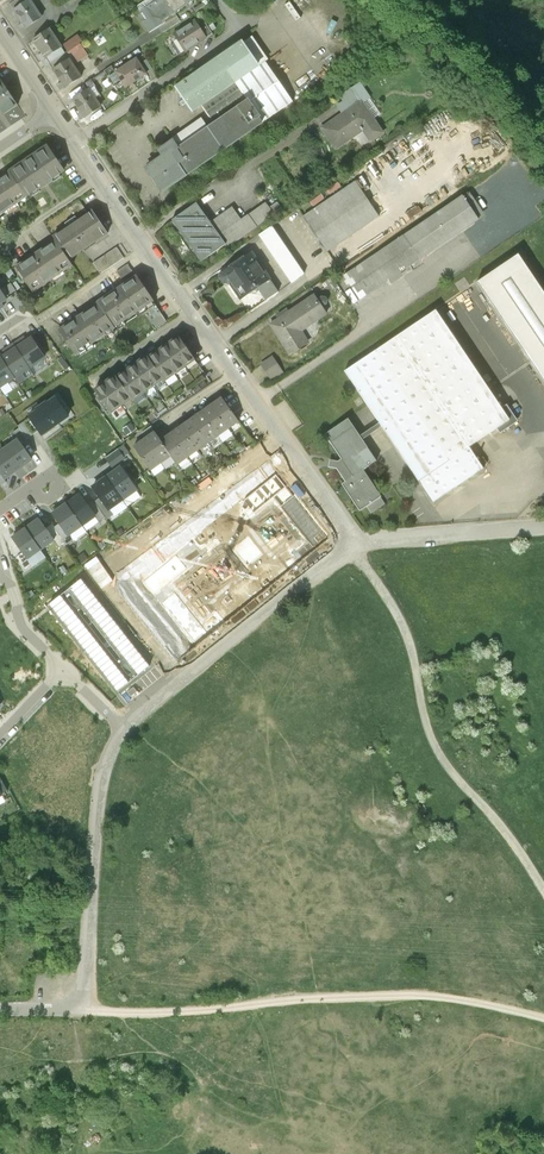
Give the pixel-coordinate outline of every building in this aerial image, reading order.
[(28,0),(17,0),(9,5),(13,10),(28,0)] [(13,10),(22,24),(18,26),(22,31),(41,18),(29,0),(28,0),(13,10)] [(147,8),(152,16),(143,23),(149,33),(161,25),(159,22),(174,12),(166,0),(160,0),(147,8)] [(174,12),(189,2),(190,1),(190,0),(166,0),(174,12)] [(195,21),(173,35),(184,52),(206,39),(198,27),(195,21)] [(211,35),(204,23),(198,27),(206,39),(211,35)] [(61,47),(49,29),(33,40),(42,54),(38,56),(42,61),(46,58),(61,47)] [(61,47),(65,53),(80,43),(82,42),(78,35),(61,47)] [(240,39),(194,70),(197,74),(177,87),(193,111),(203,105),(215,123),(208,127),(202,118),(171,139),(173,141),(186,160),(179,164),(186,174),(294,100),(267,61),(259,67),(240,39)] [(80,43),(65,53),(69,60),(70,60),(75,56),(80,64),(90,56),(80,43)] [(61,47),(46,58),(49,63),(65,53),(61,47)] [(273,64),(288,54),(285,50),(270,59),(273,64)] [(65,53),(49,63),(49,64),(53,70),(69,60),(65,53)] [(115,72),(115,73),(120,80),(125,88),(146,75),(145,74),(139,64),(136,59),(115,72)] [(69,60),(53,70),(61,83),(58,86),(61,90),(81,77),(70,60),(69,60)] [(145,60),(139,64),(145,74),(152,70),(145,60)] [(115,73),(109,77),(114,84),(120,80),(115,73)] [(18,105),(1,80),(0,81),(0,117),(18,105)] [(90,89),(73,100),(82,113),(78,115),(81,120),(101,107),(90,89)] [(358,105),(322,129),(336,149),(364,131),(371,141),(383,133),(373,119),(369,121),(358,105)] [(173,141),(160,150),(164,156),(145,169),(161,192),(186,174),(179,164),(186,160),(173,141)] [(47,147),(10,172),(26,197),(37,190),(39,190),(53,180),(53,179),(64,172),(47,147)] [(0,179),(0,215),(27,197),(26,197),(10,172),(0,179)] [(355,182),(305,215),(328,249),(377,216),(355,182)] [(404,236),(343,276),(360,301),(480,220),(463,196),(404,235),(404,236)] [(242,221),(233,208),(210,225),(225,244),(227,248),(274,215),(266,204),(242,221)] [(210,225),(195,205),(173,221),(202,261),(225,244),(210,225)] [(92,211),(53,237),(55,240),(68,259),(81,251),(79,249),(93,240),(94,242),(107,233),(92,211)] [(274,226),(259,236),(291,282),(306,272),(274,226)] [(55,240),(16,267),(33,292),(72,265),(68,259),(55,240)] [(116,247),(93,263),(100,274),(124,258),(116,247)] [(251,252),(250,253),(246,253),(225,267),(227,270),(221,274),(221,277),(225,283),(228,284),(230,282),(241,298),(257,287),(269,279),(251,252)] [(518,255),(477,282),(543,382),(543,293),(518,255)] [(130,267),(118,274),(124,283),(136,276),(130,267)] [(124,283),(97,302),(97,303),(114,328),(142,309),(153,302),(154,301),(137,275),(136,276),(124,283)] [(269,279),(257,287),(265,301),(278,292),(269,279)] [(315,297),(272,325),(291,355),(309,344),(308,343),(306,344),(298,331),(317,318),(319,320),(327,314),(315,297)] [(166,321),(153,302),(142,309),(155,329),(165,322),(166,321)] [(97,303),(58,329),(67,344),(75,355),(115,328),(114,328),(97,303)] [(510,420),(436,310),(345,371),(419,481),(418,481),(422,486),(433,503),(434,503),(484,469),(484,468),(473,452),(470,447),(510,420)] [(195,359),(179,337),(169,344),(185,366),(195,359)] [(27,338),(15,345),(33,371),(48,361),(33,339),(29,341),(27,338)] [(185,366),(169,344),(159,351),(174,373),(185,366)] [(7,356),(2,359),(17,381),(33,371),(15,345),(4,353),(7,356)] [(174,373),(159,351),(149,358),(163,378),(165,380),(174,373)] [(163,378),(149,358),(147,356),(137,363),(153,386),(163,378)] [(272,357),(261,364),(272,380),(283,373),(272,357)] [(2,392),(17,381),(2,359),(0,361),(0,389),(2,392)] [(153,386),(137,363),(127,370),(142,393),(153,386)] [(142,393),(127,370),(117,377),(131,398),(132,400),(142,393)] [(131,398),(117,377),(116,376),(105,383),(121,406),(131,398)] [(121,406),(105,383),(95,390),(111,413),(121,406)] [(237,420),(221,397),(211,404),(227,427),(237,420)] [(69,416),(56,398),(29,416),(42,435),(69,416)] [(227,427),(211,404),(201,411),(217,434),(227,427)] [(217,434),(201,411),(190,418),(207,442),(217,434)] [(207,442),(190,418),(180,425),(197,449),(207,442)] [(349,419),(325,435),(342,460),(339,462),(330,460),(329,467),(337,469),(346,482),(363,470),(376,461),(349,419)] [(32,434),(24,423),(18,427),(20,428),(27,438),(32,434)] [(197,449),(180,425),(170,433),(187,456),(197,449)] [(27,438),(20,428),(14,432),(19,440),(21,443),(27,439),(27,438)] [(160,440),(154,431),(144,438),(160,462),(171,454),(160,440)] [(187,456),(170,433),(160,440),(171,454),(176,463),(187,456)] [(210,441),(214,446),(222,441),(219,436),(210,441)] [(160,462),(144,438),(134,445),(150,469),(160,462)] [(19,440),(5,450),(19,470),(33,460),(21,443),(19,440)] [(124,446),(106,459),(113,468),(126,459),(124,457),(129,453),(124,446)] [(0,453),(0,472),(5,479),(19,470),(5,450),(0,453)] [(267,459),(233,491),(250,509),(284,477),(267,459)] [(120,468),(107,477),(123,500),(136,490),(120,468)] [(382,497),(363,470),(346,482),(342,484),(361,511),(367,506),(381,497),(382,497)] [(107,477),(93,487),(101,497),(109,509),(123,500),(107,477)] [(81,494),(67,504),(83,526),(95,517),(96,516),(88,504),(81,494)] [(114,515),(109,509),(101,497),(95,502),(106,518),(107,520),(114,515)] [(381,497),(367,506),(372,513),(385,504),(381,497)] [(95,502),(94,500),(88,504),(96,516),(95,517),(99,522),(106,518),(95,502)] [(66,503),(53,513),(60,523),(69,536),(83,526),(67,504),(66,503)] [(292,558),(323,528),(307,511),(276,542),(292,558)] [(40,519),(27,528),(42,550),(55,541),(54,540),(46,528),(40,519)] [(69,536),(60,523),(54,526),(61,536),(60,537),(65,545),(72,540),(69,536)] [(54,526),(52,524),(46,528),(54,540),(60,537),(61,536),(54,526)] [(27,528),(13,538),(24,553),(28,559),(42,550),(27,528)] [(230,609),(256,581),(261,585),(289,555),(270,538),(245,567),(239,562),(212,592),(230,609)] [(28,559),(24,553),(18,558),(26,568),(31,564),(28,559)] [(139,675),(150,665),(81,579),(70,589),(139,675)] [(117,690),(129,681),(60,595),(48,604),(117,690)] [(159,613),(132,642),(150,659),(177,630),(159,613)]
